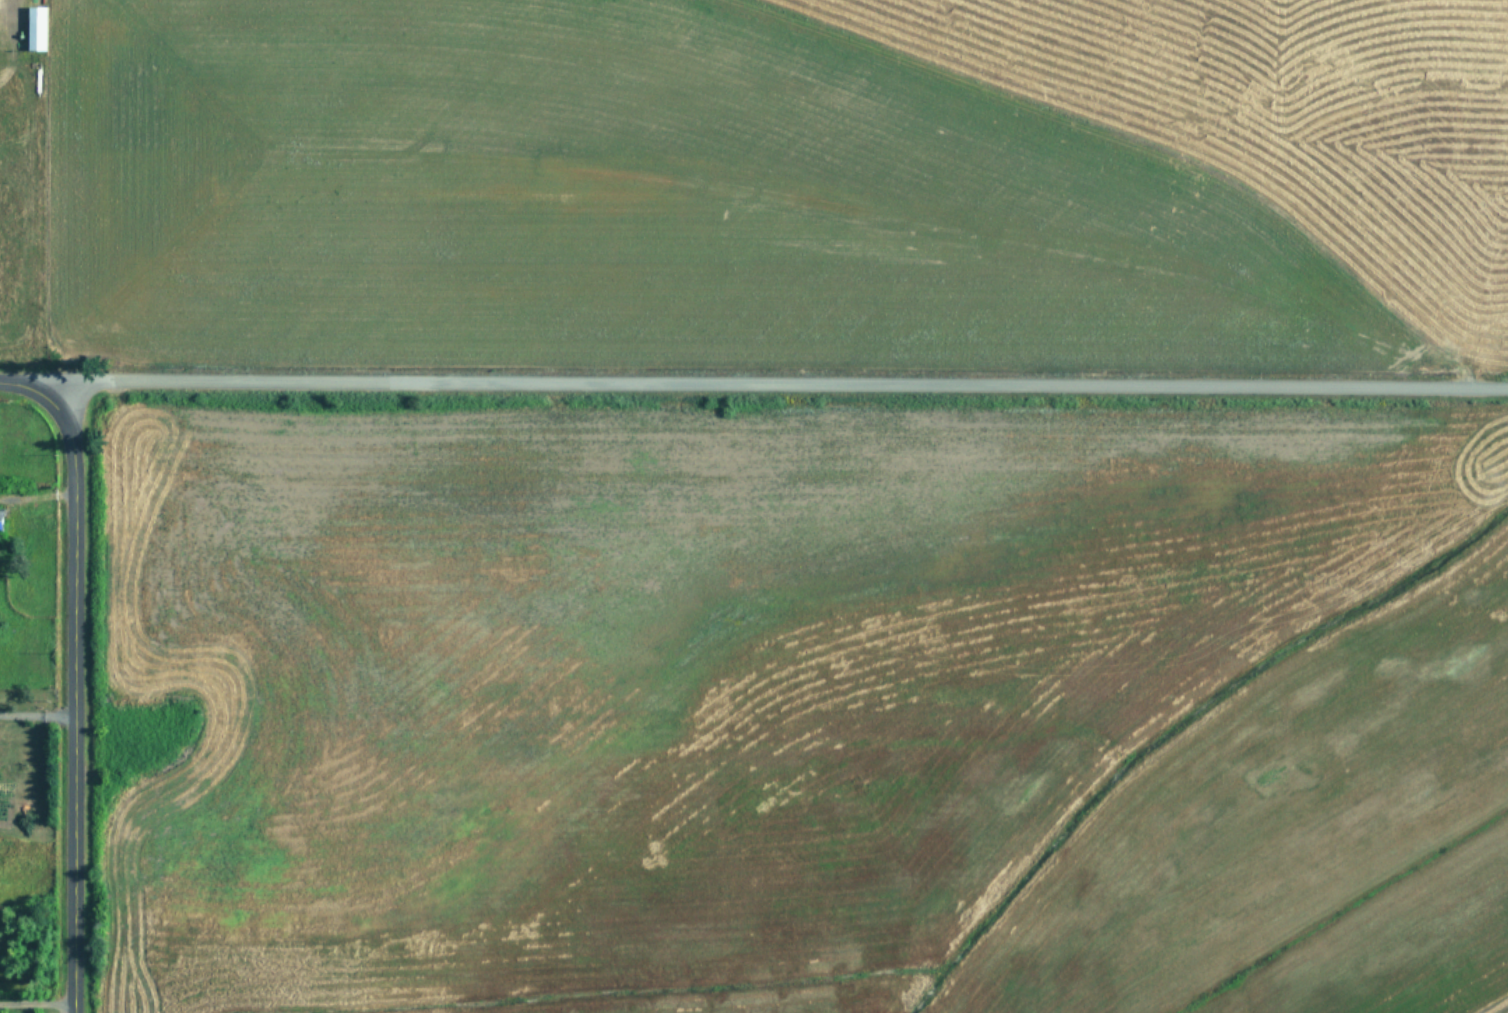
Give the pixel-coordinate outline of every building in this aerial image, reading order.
[(25,49),(43,49),(44,6),(26,5),(25,49)]
